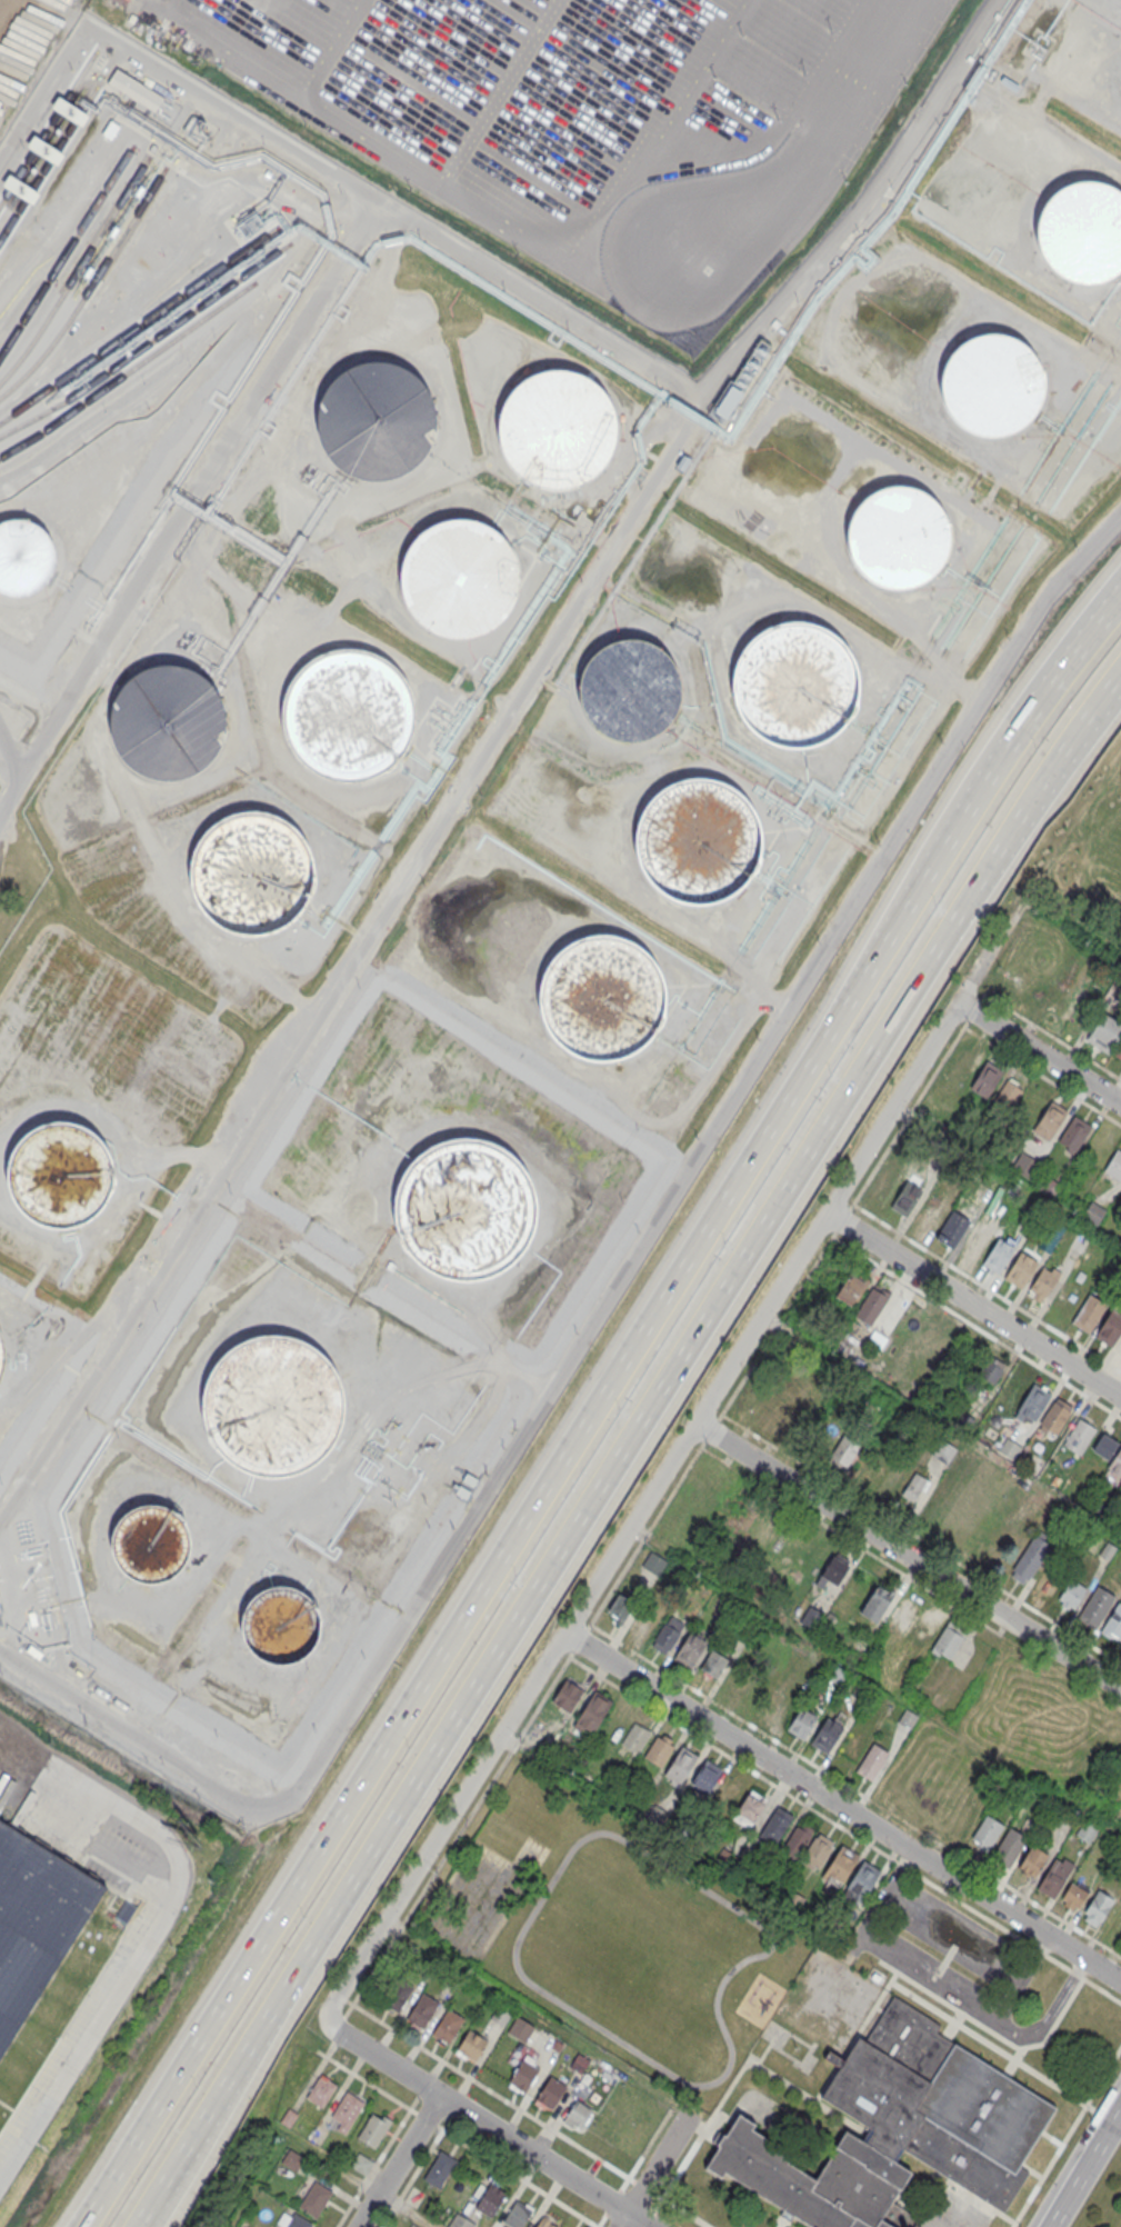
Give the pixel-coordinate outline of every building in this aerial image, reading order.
[(106,85),(156,115),(166,98),(116,69),(106,85)] [(1109,186),(1090,182),(1070,186),(1053,198),(1042,214),(1039,233),(1042,253),(1053,270),(1071,281),(1090,284),(1110,281),(1120,274),(1120,194),(1109,186)] [(1028,423),(1039,406),(1042,387),(1039,367),(1028,350),(1010,339),(991,336),(971,339),(954,351),(943,368),(940,387),(943,407),(955,423),(972,435),(991,438),(1011,435),(1028,423)] [(402,369),(384,363),(366,364),(347,372),(331,386),(322,403),(319,423),(322,443),(332,460),(348,473),(367,480),(387,481),(404,475),(420,463),(430,449),(436,430),(436,412),(429,395),(418,379),(402,369)] [(592,477),(607,459),(613,437),(611,415),(600,395),(582,380),(560,373),(538,376),(518,387),(503,405),(497,427),(499,449),(510,469),(528,483),(550,490),(572,488),(592,477)] [(934,577),(945,559),(949,540),(945,520),(934,503),(917,492),(898,489),(878,492),(861,505),(850,521),(847,540),(850,560),(862,577),(879,588),(898,591),(918,588),(934,577)] [(56,566),(56,550),(50,537),(39,527),(26,521),(10,521),(0,525),(0,591),(11,596),(27,596),(40,590),(50,579),(56,566)] [(494,628),(509,610),(516,588),(513,566),(503,545),(486,531),(463,525),(441,527),(420,537),(407,555),(400,577),(402,599),(413,620),(430,633),(452,640),(474,638),(494,628)] [(832,730),(847,712),(853,690),(851,668),(840,648),(822,633),(801,627),(778,629),(758,640),(743,658),(737,679),(740,702),(750,722),(768,737),(790,743),(812,741),(832,730)] [(667,726),(678,709),(681,689),(678,669),(667,652),(649,642),(630,638),(610,642),(593,653),(582,670),(579,690),(582,710),(594,726),(611,737),(630,741),(650,737),(667,726)] [(396,760),(409,738),(412,713),(406,689),(391,669),(369,656),(343,652),(319,658),(299,673),(286,696),(282,720),(289,745),(304,765),(326,778),(351,781),(376,776),(396,760)] [(193,670),(176,665),(157,666),(138,673),(122,687),(113,703),(110,723),(113,743),(123,761),(139,773),(158,781),(178,781),(196,776),(211,765),(221,749),(227,731),(227,712),(220,695),(209,680),(193,670)] [(735,889),(750,871),(757,849),(754,827),(743,807),(725,792),(704,786),(681,788),(661,799),(647,817),(640,838),(643,861),(653,881),(671,896),(693,902),(715,900),(735,889)] [(258,933),(276,930),(291,920),(304,906),(312,887),(312,866),(306,847),(292,831),(274,821),(254,817),(234,820),(217,830),(206,845),(198,861),(197,879),(200,897),(210,913),(223,925),(240,932),(258,933)] [(640,1043),(653,1027),(660,1005),(658,982),(648,962),(630,948),(608,941),(585,943),(565,953),(551,971),(544,993),(547,1016),(557,1037),(574,1050),(597,1057),(619,1055),(640,1043)] [(1101,1012),(1120,1025),(1120,1030),(1108,1052),(1085,1038),(1101,1012)] [(1120,1057),(1120,1038),(1112,1051),(1120,1057)] [(969,1088),(985,1098),(1002,1070),(985,1060),(969,1088)] [(1007,1079),(1022,1089),(1008,1111),(992,1101),(1007,1079)] [(1031,1129),(1048,1139),(1067,1110),(1050,1099),(1031,1129)] [(1058,1142),(1074,1152),(1091,1125),(1074,1115),(1058,1142)] [(98,1214),(109,1197),(112,1177),(109,1157),(98,1141),(80,1130),(61,1126),(41,1130),(24,1141),(13,1158),(10,1178),(13,1198),(26,1215),(42,1225),(61,1229),(81,1225),(98,1214)] [(517,1257),(531,1234),(537,1207),(530,1181),(516,1159),(492,1144),(466,1139),(439,1145),(417,1160),(402,1184),(397,1210),(403,1236),(419,1258),(441,1274),(468,1278),(494,1272),(517,1257)] [(1119,1180),(1120,1177),(1120,1152),(1117,1149),(1104,1170),(1119,1180)] [(1021,1151),(1039,1164),(1029,1179),(1010,1167),(1021,1151)] [(1047,1176),(1060,1185),(1052,1196),(1039,1187),(1047,1176)] [(891,1206),(907,1216),(922,1190),(907,1180),(891,1206)] [(915,1217),(931,1228),(947,1205),(931,1193),(915,1217)] [(1082,1215),(1097,1224),(1105,1209),(1091,1200),(1082,1215)] [(937,1237),(953,1247),(970,1220),(953,1210),(937,1237)] [(958,1248),(975,1258),(992,1231),(974,1221),(958,1248)] [(981,1264),(998,1274),(1014,1247),(997,1237),(981,1264)] [(1004,1278),(1021,1288),(1038,1261),(1021,1251),(1004,1278)] [(1027,1292),(1043,1302),(1060,1276),(1043,1266),(1027,1292)] [(835,1296),(852,1307),(867,1282),(850,1272),(835,1296)] [(871,1288),(887,1297),(870,1326),(854,1316),(871,1288)] [(1089,1334),(1072,1321),(1092,1290),(1110,1302),(1089,1334)] [(1111,1309),(1120,1316),(1120,1330),(1111,1346),(1094,1336),(1111,1309)] [(323,1451),(338,1429),(343,1402),(337,1376),(322,1354),(299,1339),(272,1334),(246,1340),(223,1356),(209,1378),(203,1405),(210,1431),(226,1454),(248,1468),(274,1474),(301,1467),(323,1451)] [(992,1385),(974,1375),(988,1355),(1004,1366),(992,1385)] [(1017,1409),(1033,1420),(1049,1394),(1033,1384),(1017,1409)] [(1039,1424),(1055,1435),(1072,1408),(1055,1398),(1039,1424)] [(960,1410),(972,1418),(963,1430),(952,1424),(960,1410)] [(1063,1445),(1080,1455),(1095,1429),(1080,1419),(1063,1445)] [(825,1460),(842,1470),(859,1442),(843,1432),(825,1460)] [(1101,1432),(1118,1442),(1108,1459),(1091,1449),(1101,1432)] [(1004,1438),(1021,1448),(1012,1461),(997,1451),(1004,1438)] [(931,1454),(947,1464),(955,1449),(940,1439),(931,1454)] [(1120,1474),(1120,1449),(1110,1467),(1120,1474)] [(915,1471),(925,1478),(911,1501),(900,1495),(915,1471)] [(169,1577),(180,1568),(187,1556),(188,1541),(184,1527),(174,1517),(162,1510),(148,1508),(134,1512),(123,1521),(117,1534),(116,1548),(120,1562),(129,1572),(141,1579),(156,1581),(169,1577)] [(1119,1512),(1120,1514),(1120,1530),(1112,1525),(1119,1512)] [(1053,1538),(1039,1528),(1011,1571),(1025,1580),(1053,1538)] [(1108,1542),(1117,1547),(1109,1559),(1100,1554),(1108,1542)] [(835,1585),(820,1575),(832,1556),(848,1566),(835,1585)] [(1036,1585),(1051,1593),(1058,1580),(1044,1572),(1036,1585)] [(1059,1598),(1075,1608),(1087,1589),(1070,1579),(1059,1598)] [(860,1612),(875,1621),(892,1594),(877,1584),(860,1612)] [(1097,1586),(1114,1597),(1095,1628),(1078,1617),(1097,1586)] [(300,1658),(310,1649),(317,1637),(319,1622),(314,1609),(306,1598),(293,1591),(279,1589),(266,1594),(254,1602),(248,1615),(246,1629),(250,1644),(259,1654),(271,1660),(286,1662),(300,1658)] [(607,1609),(622,1619),(634,1600),(619,1590),(607,1609)] [(920,1604),(904,1593),(885,1623),(902,1633),(920,1604)] [(1118,1600),(1120,1602),(1120,1635),(1117,1642),(1099,1631),(1118,1600)] [(629,1630),(644,1639),(660,1613),(645,1603),(629,1630)] [(809,1606),(821,1614),(812,1629),(800,1621),(809,1606)] [(907,1637),(923,1648),(943,1618),(927,1608),(907,1637)] [(667,1652),(650,1642),(667,1617),(682,1627),(667,1652)] [(948,1619),(967,1630),(949,1657),(931,1646),(948,1619)] [(689,1668),(673,1657),(690,1631),(705,1641),(689,1668)] [(700,1668),(715,1678),(727,1659),(711,1649),(700,1668)] [(829,1677),(841,1686),(850,1674),(838,1665),(829,1677)] [(568,1709),(582,1686),(567,1677),(552,1700),(568,1709)] [(850,1692),(863,1701),(872,1688),(859,1679),(850,1692)] [(573,1726),(589,1736),(611,1702),(594,1692),(573,1726)] [(802,1706),(817,1716),(801,1739),(787,1729),(802,1706)] [(898,1721),(909,1729),(918,1716),(905,1708),(898,1721)] [(825,1717),(810,1741),(825,1751),(842,1727),(825,1717)] [(637,1752),(651,1729),(635,1720),(621,1744),(637,1752)] [(659,1767),(673,1744),(659,1734),(643,1757),(659,1767)] [(872,1742),(888,1752),(870,1780),(854,1770),(872,1742)] [(664,1774),(678,1782),(697,1754),(682,1745),(664,1774)] [(707,1792),(721,1769),(707,1760),(692,1784),(707,1792)] [(710,1802),(724,1811),(740,1786),(726,1777),(710,1802)] [(732,1818),(749,1828),(767,1799),(751,1789),(732,1818)] [(643,1817),(655,1826),(665,1812),(653,1804),(643,1817)] [(755,1837),(771,1848),(792,1816),(777,1805),(755,1837)] [(985,1815),(1003,1826),(989,1848),(971,1837),(985,1815)] [(1075,1832),(1090,1842),(1099,1828),(1084,1819),(1075,1832)] [(107,1887),(0,2058),(0,1821),(107,1887)] [(669,1835),(680,1842),(689,1829),(678,1821),(669,1835)] [(798,1858),(813,1835),(798,1826),(783,1849),(798,1858)] [(1009,1866),(992,1856),(1010,1828),(1027,1838),(1009,1866)] [(802,1857),(818,1868),(834,1844),(818,1832),(802,1857)] [(821,1876),(838,1887),(859,1855),(842,1844),(821,1876)] [(1032,1845),(1050,1856),(1035,1878),(1019,1867),(1032,1845)] [(712,1859),(720,1847),(734,1855),(727,1868),(712,1859)] [(1054,1896),(1038,1886),(1055,1857),(1072,1868),(1054,1896)] [(842,1891),(859,1903),(880,1870),(863,1859),(842,1891)] [(1078,1908),(1088,1891),(1070,1881),(1060,1898),(1078,1908)] [(1097,1927),(1080,1917),(1098,1888),(1114,1899),(1097,1927)] [(783,1905),(794,1911),(802,1897),(791,1890),(783,1905)] [(380,2003),(396,2013),(411,1989),(396,1978),(380,2003)] [(406,2017),(422,2027),(437,2004),(421,1993),(406,2017)] [(721,2179),(724,2174),(784,2210),(781,2216),(790,2223),(794,2217),(810,2226),(913,2226),(919,2218),(893,2201),(911,2174),(897,2164),(904,2150),(1004,2213),(1029,2174),(1020,2169),(1058,2109),(939,2034),(942,2028),(894,1998),(867,2043),(860,2038),(845,2061),(831,2053),(827,2060),(841,2069),(822,2098),(873,2130),(865,2144),(847,2133),(815,2180),(763,2147),(768,2140),(751,2130),(754,2125),(740,2116),(725,2138),(722,2136),(717,2144),(721,2146),(707,2169),(721,2179)] [(490,2018),(502,2026),(511,2011),(498,2004),(490,2018)] [(432,2031),(448,2041),(463,2018),(448,2008),(432,2031)] [(523,2041),(532,2026),(516,2016),(507,2033),(523,2041)] [(457,2048),(474,2059),(487,2040),(470,2029),(457,2048)] [(550,2046),(558,2051),(562,2044),(554,2039),(550,2046)] [(569,2066),(582,2075),(590,2060),(578,2053),(569,2066)] [(508,2081),(523,2091),(539,2068),(523,2058),(508,2081)] [(307,2098),(321,2108),(336,2085),(320,2076),(307,2098)] [(534,2099),(551,2109),(565,2086),(550,2076),(534,2099)] [(331,2116),(340,2123),(337,2129),(343,2134),(363,2101),(347,2091),(331,2116)] [(561,2123),(578,2133),(592,2109),(577,2099),(561,2123)] [(280,2121),(289,2127),(298,2114),(289,2108),(280,2121)] [(357,2137),(373,2148),(390,2121),(373,2110),(357,2137)] [(281,2161),(296,2170),(303,2157),(289,2148),(281,2161)] [(422,2178),(438,2188),(456,2160),(441,2150),(422,2178)] [(350,2165),(363,2174),(371,2160),(358,2153),(350,2165)] [(299,2206),(317,2217),(332,2193),(314,2181),(299,2206)] [(474,2208),(491,2218),(507,2194),(490,2184),(474,2208)] [(513,2226),(520,2226),(531,2210),(516,2200),(502,2220),(513,2226)] [(450,2226),(472,2226),(474,2223),(457,2211),(448,2226),(450,2226)] [(311,2224),(309,2226),(286,2226),(293,2214),(311,2224)] [(541,2217),(535,2226),(558,2226),(541,2217)]
